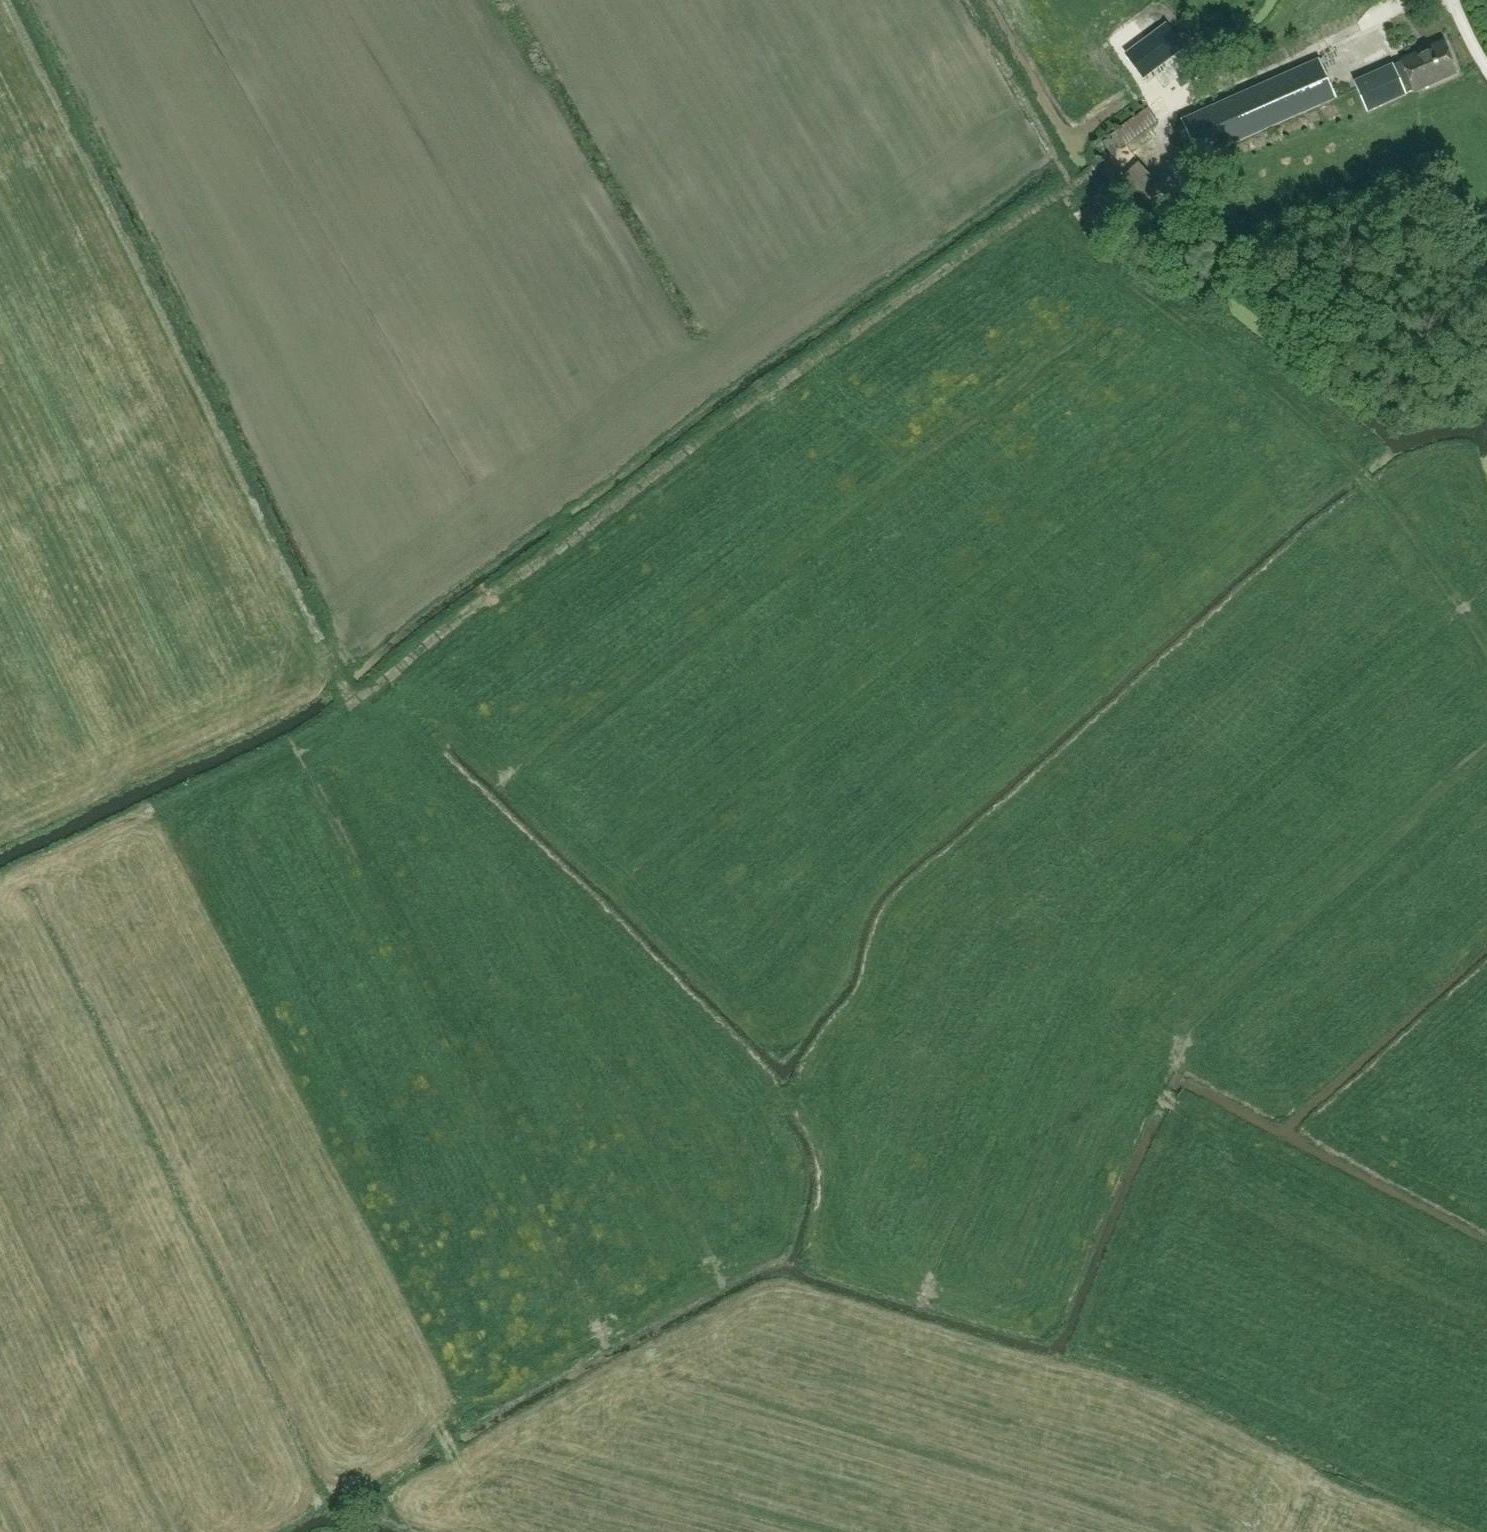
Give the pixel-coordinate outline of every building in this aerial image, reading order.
[(1443,42),(1402,60),(1402,61),(1393,65),(1393,64),(1354,82),(1368,112),(1406,95),(1405,94),(1415,90),(1415,91),(1457,73),(1443,42)] [(1199,159),(1336,98),(1319,59),(1181,120),(1199,159)] [(1159,122),(1149,107),(1102,139),(1112,154),(1159,122)] [(1139,161),(1123,175),(1148,203),(1164,189),(1139,161)]
